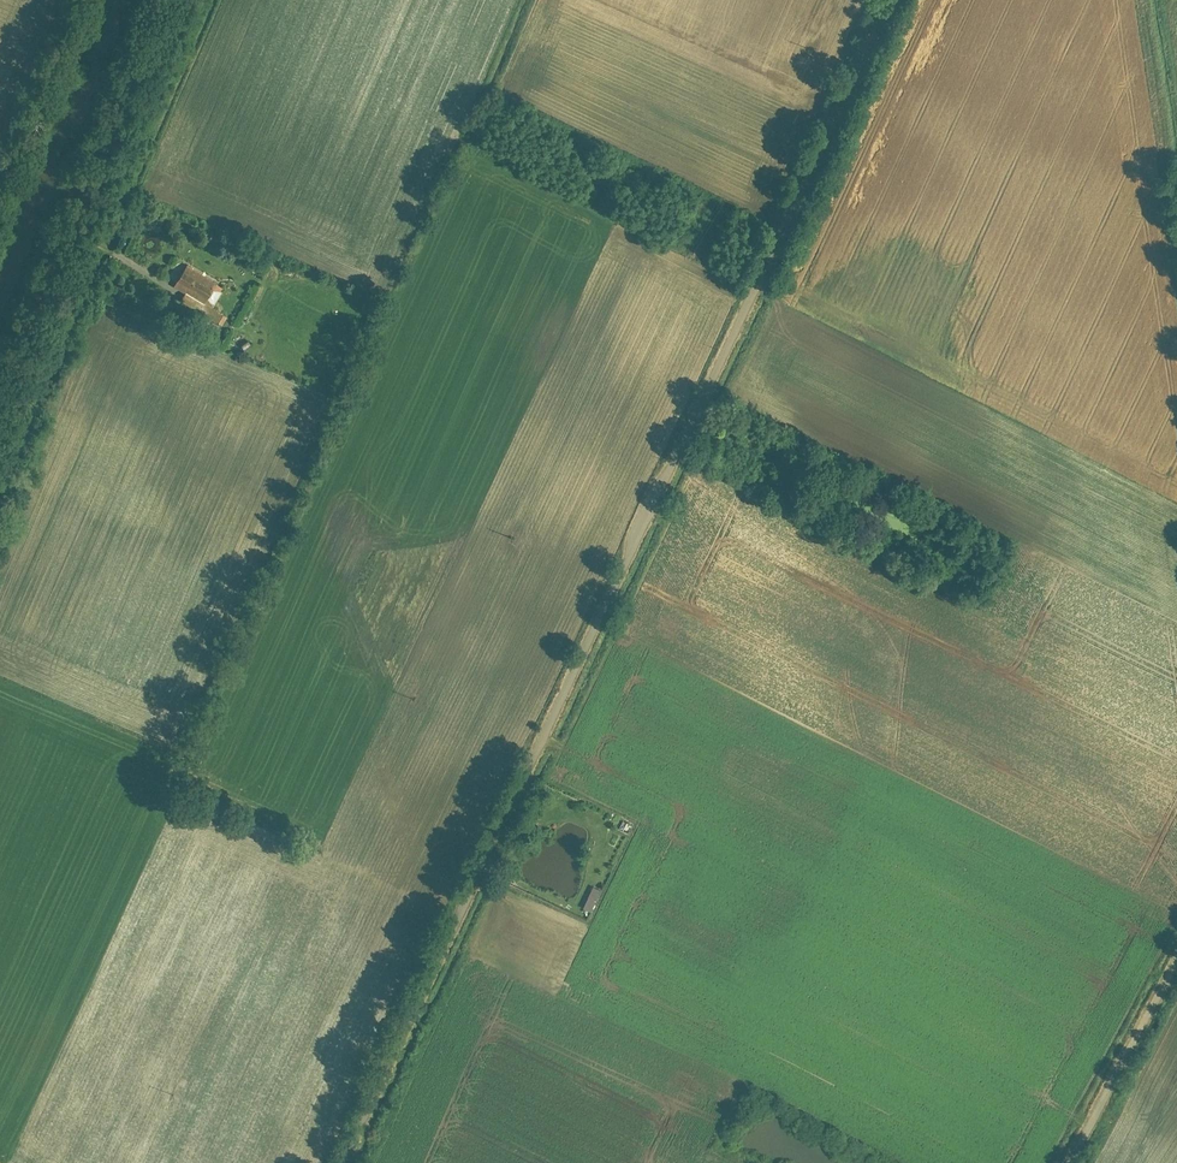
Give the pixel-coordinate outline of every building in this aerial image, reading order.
[(226,286),(188,263),(173,287),(183,293),(179,301),(217,324),(224,313),(213,306),(226,286)] [(587,909),(596,912),(602,888),(593,886),(587,909)]
